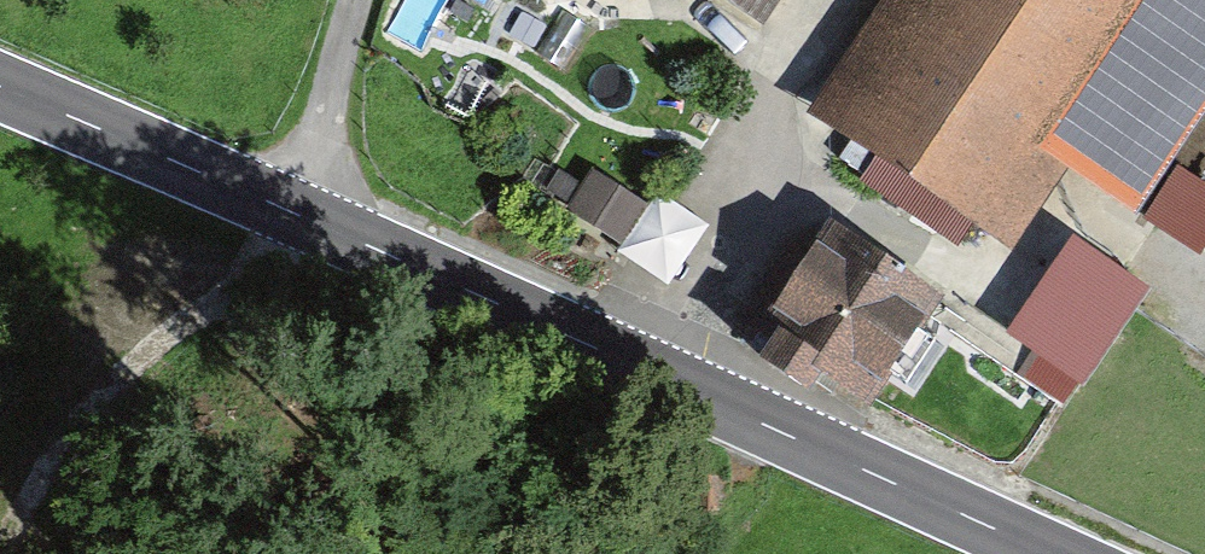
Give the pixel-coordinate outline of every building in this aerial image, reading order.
[(784,0),(733,0),(767,24),(784,0)] [(1204,122),(1204,0),(894,0),(818,115),(1033,255),(1078,185),(1138,224),(1204,122)] [(682,276),(712,223),(600,161),(570,214),(682,276)] [(963,301),(841,222),(771,329),(892,408),(963,301)] [(1053,268),(1023,340),(1093,368),(1122,295),(1053,268)] [(1016,326),(1041,292),(1011,271),(986,305),(1016,326)]
